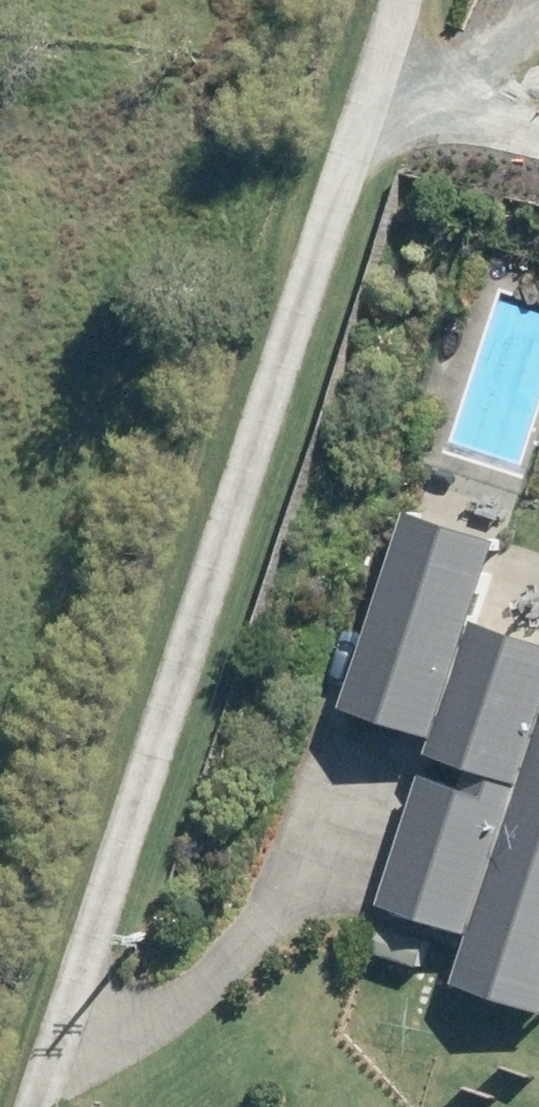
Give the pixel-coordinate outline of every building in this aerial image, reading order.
[(412,512),(350,708),(440,737),(435,755),(524,783),(522,789),(498,782),(494,795),(429,775),(387,906),(476,935),(460,984),(538,1009),(538,641),(481,622),(506,542),(412,512)]
